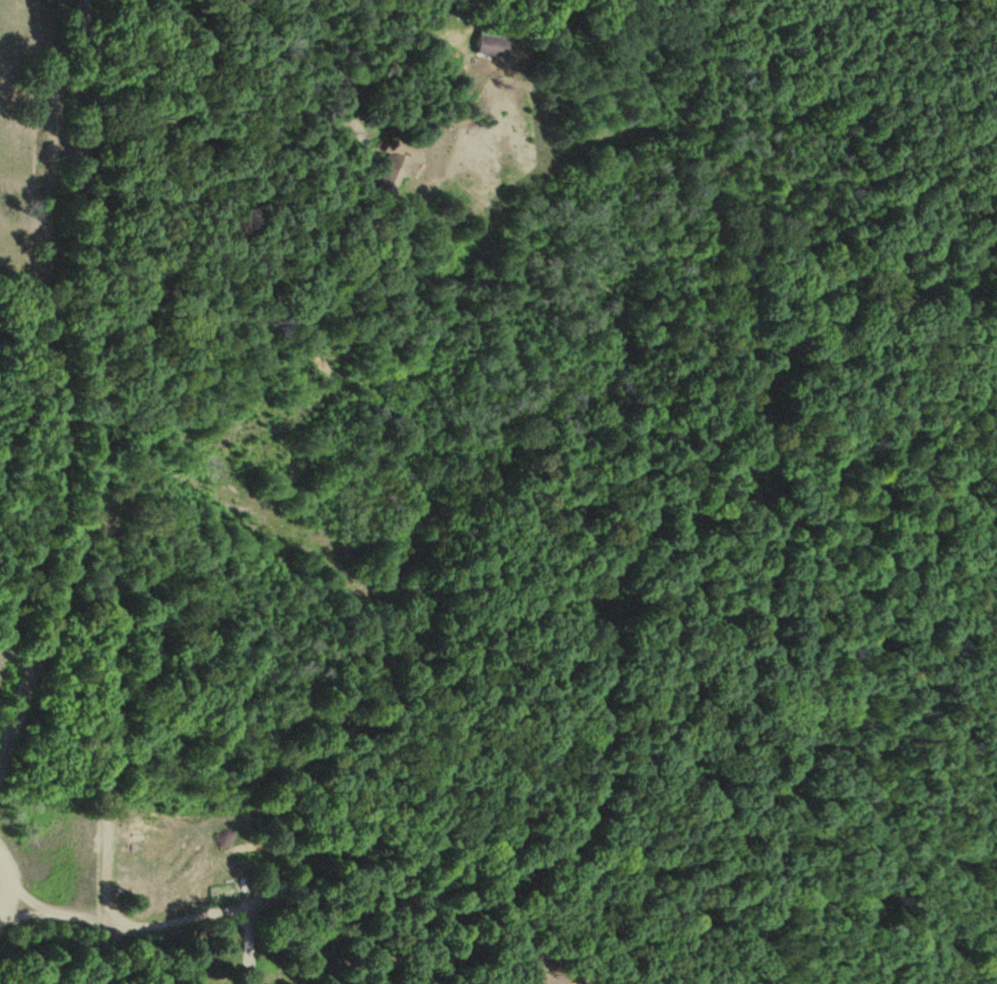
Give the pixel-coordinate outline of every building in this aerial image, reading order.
[(475,31),(472,51),(503,55),(505,35),(475,31)] [(388,137),(382,150),(390,153),(375,187),(392,194),(400,175),(408,178),(420,151),(388,137)]
